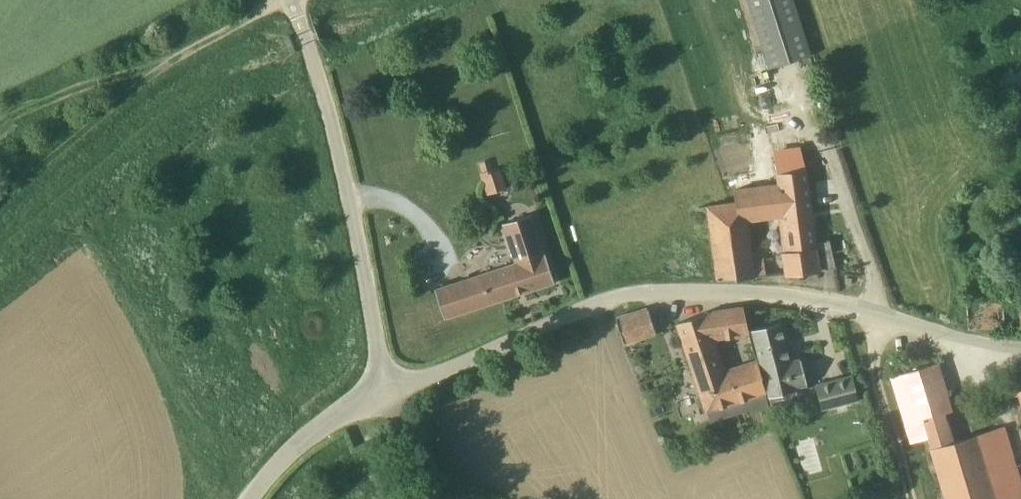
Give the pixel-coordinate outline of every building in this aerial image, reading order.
[(796,0),(747,0),(769,67),(813,53),(796,0)] [(742,222),(749,221),(784,217),(788,252),(784,252),(786,274),(837,268),(833,239),(820,241),(811,167),(806,148),(779,151),(783,183),(765,185),(738,188),(739,197),(742,222)] [(489,160),(481,163),(484,172),(482,173),(489,194),(506,189),(499,167),(492,170),(489,160)] [(753,258),(749,221),(742,222),(739,197),(726,200),(708,203),(708,204),(695,208),(698,230),(712,228),(718,280),(767,276),(765,257),(753,258)] [(532,214),(503,224),(516,263),(435,289),(445,319),(555,283),(546,253),(545,254),(532,214)] [(747,398),(764,392),(755,361),(725,372),(714,339),(748,333),(744,308),(706,314),(678,323),(707,411),(747,398)] [(617,319),(624,343),(657,333),(649,309),(617,319)] [(791,365),(779,323),(752,330),(770,398),(798,390),(797,390),(809,386),(802,362),(791,365)] [(922,420),(944,414),(952,411),(942,377),(938,378),(934,366),(937,364),(937,363),(891,377),(912,444),(928,439),(922,420)] [(823,412),(859,403),(853,376),(817,385),(823,412)] [(928,439),(942,485),(946,498),(998,498),(983,451),(978,434),(953,442),(944,414),(922,420),(928,439)] [(978,434),(983,451),(1007,444),(1002,426),(978,434)] [(795,441),(805,475),(823,470),(813,436),(795,441)] [(1007,444),(983,451),(998,498),(1020,498),(1020,490),(1007,444)]
